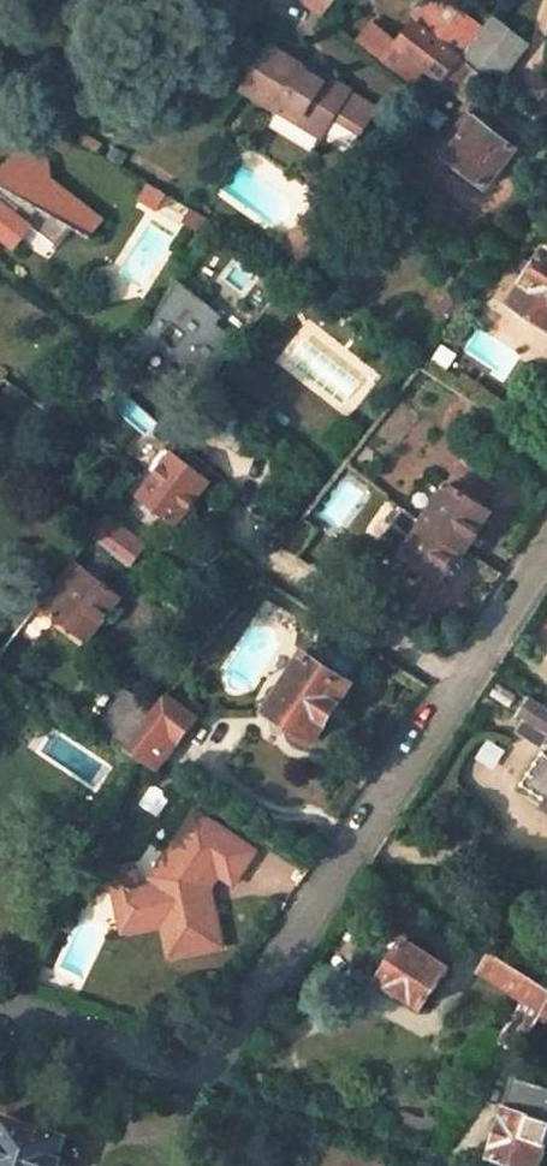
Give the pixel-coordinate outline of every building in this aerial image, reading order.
[(333,17),(345,0),(314,0),(333,17)] [(397,47),(371,26),(357,44),(410,85),(422,70),(441,85),(442,83),(459,61),(463,56),(482,32),(442,0),(434,0),(397,47)] [(463,56),(497,83),(528,44),(493,18),(482,32),(463,56)] [(350,93),(351,92),(331,79),(326,85),(307,74),(309,71),(270,45),(242,90),(278,113),(280,110),(323,137),(336,116),(361,133),(375,110),(350,93)] [(442,83),(462,99),(480,77),(459,61),(442,83)] [(331,79),(312,66),(309,71),(307,74),(326,85),(331,79)] [(485,189),(515,150),(467,114),(439,149),(448,157),(445,160),(485,189)] [(39,220),(57,234),(65,224),(92,237),(106,220),(47,173),(55,162),(22,137),(0,165),(0,240),(3,237),(16,248),(39,220)] [(338,217),(317,201),(285,243),(305,259),(338,217)] [(193,209),(189,217),(205,225),(208,218),(193,209)] [(545,253),(510,305),(546,329),(546,255),(545,253)] [(207,381),(247,334),(184,282),(145,329),(207,381)] [(176,523),(211,480),(173,452),(155,475),(149,472),(144,478),(148,482),(139,496),(176,523)] [(465,554),(492,512),(480,504),(492,485),(461,466),(423,526),(460,550),(465,554)] [(400,508),(373,550),(395,566),(400,559),(439,581),(460,550),(423,526),(400,508)] [(131,564),(145,546),(106,517),(92,536),(131,564)] [(295,557),(314,530),(300,520),(281,547),(295,557)] [(72,581),(83,567),(73,560),(62,574),(72,581)] [(85,642),(120,597),(83,567),(72,581),(62,574),(39,604),(85,642)] [(395,623),(403,609),(387,598),(379,612),(395,623)] [(312,741),(348,685),(303,656),(267,712),(312,741)] [(133,738),(124,749),(155,770),(201,708),(187,698),(186,699),(176,693),(170,702),(164,698),(133,738)] [(527,697),(516,715),(525,720),(518,729),(542,745),(546,738),(546,710),(527,697)] [(141,722),(119,705),(107,720),(130,736),(141,722)] [(130,736),(107,720),(98,733),(124,749),(133,738),(130,736)] [(542,751),(520,784),(546,802),(546,755),(542,751)] [(253,853),(192,813),(149,878),(150,888),(134,891),(130,871),(107,876),(120,936),(159,928),(166,960),(219,949),(206,890),(215,877),(230,887),(253,853)] [(378,981),(420,1007),(446,967),(405,941),(409,935),(388,920),(381,922),(358,957),(383,973),(378,981)] [(490,952),(476,973),(520,1002),(534,981),(490,952)] [(518,1054),(541,1010),(546,1014),(546,990),(534,981),(520,1002),(494,1043),(518,1054)] [(514,1080),(504,1109),(507,1110),(491,1157),(519,1165),(539,1165),(546,1142),(546,1089),(514,1080)] [(66,1137),(1,1117),(0,1121),(0,1165),(60,1165),(62,1159),(59,1159),(66,1137)]
